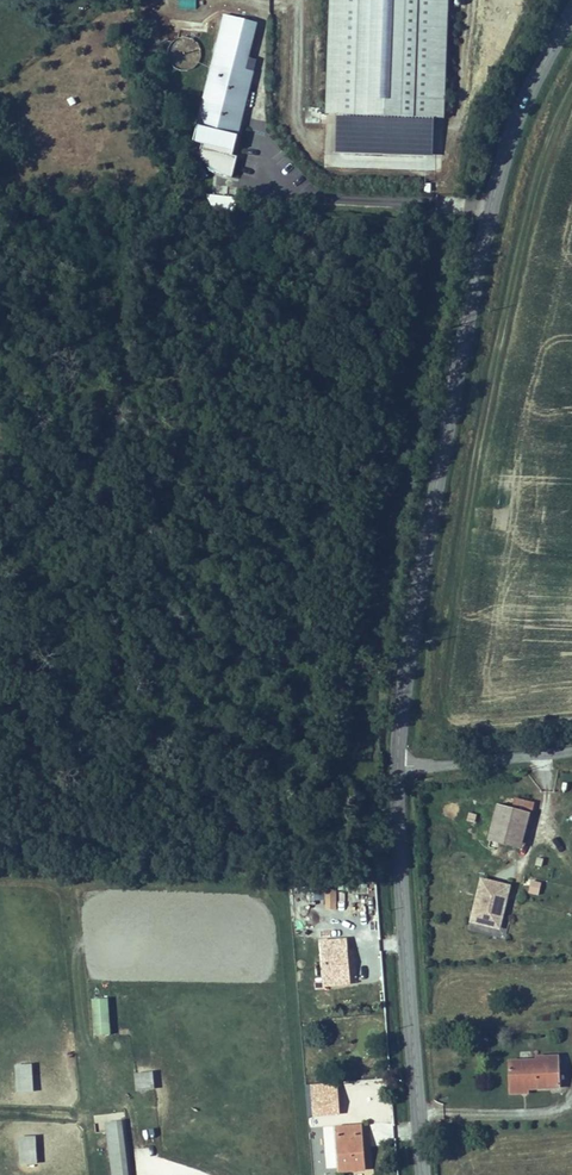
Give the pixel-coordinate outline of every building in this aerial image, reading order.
[(179,8),(196,9),(197,0),(179,0),(179,8)] [(327,114),(443,117),(447,0),(332,0),(327,114)] [(258,24),(224,17),(194,141),(203,144),(200,154),(210,166),(218,173),(232,177),(237,158),(230,155),(230,151),(233,150),(253,72),(247,72),(258,24)] [(184,34),(166,56),(186,71),(203,49),(184,34)] [(306,123),(319,123),(320,109),(307,108),(306,123)] [(529,814),(498,806),(490,840),(520,848),(529,814)] [(532,879),(528,892),(539,895),(542,882),(532,879)] [(507,888),(483,882),(474,921),(498,927),(507,888)] [(326,890),(326,911),(336,911),(336,890),(326,890)] [(351,985),(347,939),(321,941),(325,982),(316,983),(316,989),(326,988),(326,987),(351,985)] [(109,1001),(93,1002),(95,1039),(112,1038),(109,1001)] [(508,1065),(509,1088),(528,1087),(559,1086),(558,1058),(545,1059),(545,1063),(508,1065)] [(32,1065),(16,1066),(18,1091),(34,1090),(32,1065)] [(136,1090),(155,1088),(153,1071),(134,1073),(136,1090)] [(323,1097),(312,1098),(313,1116),(324,1116),(323,1097)] [(339,1097),(323,1097),(324,1116),(340,1116),(339,1097)] [(120,1122),(110,1123),(114,1174),(125,1174),(120,1122)] [(336,1127),(339,1173),(364,1171),(361,1126),(336,1127)] [(37,1137),(20,1137),(22,1164),(39,1163),(37,1137)]
